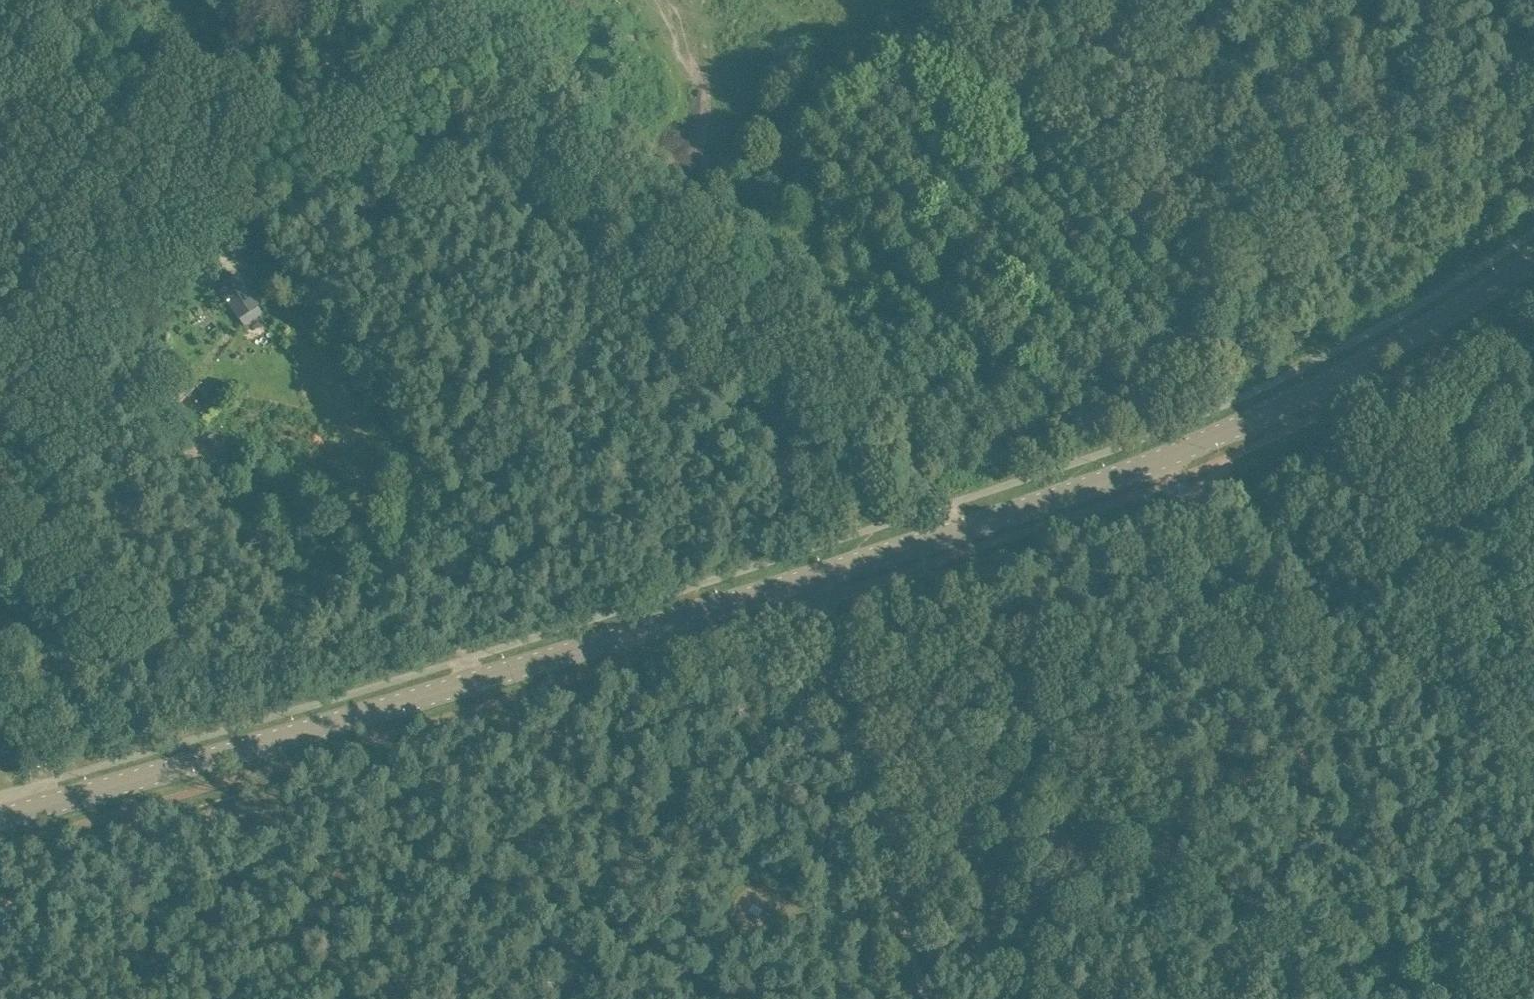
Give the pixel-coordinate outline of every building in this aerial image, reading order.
[(227,301),(228,303),(229,302),(237,314),(255,302),(237,275),(219,287),(228,301),(227,301)] [(729,384),(723,376),(718,380),(724,388),(729,384)] [(38,765),(37,765),(38,767),(40,767),(47,764),(45,758),(38,760),(38,762),(37,762),(38,765)] [(45,857),(41,858),(35,860),(38,869),(48,867),(45,857)] [(1341,906),(1330,910),(1337,926),(1348,922),(1341,906)] [(1177,911),(1162,916),(1163,920),(1167,919),(1168,923),(1179,919),(1177,911)]
